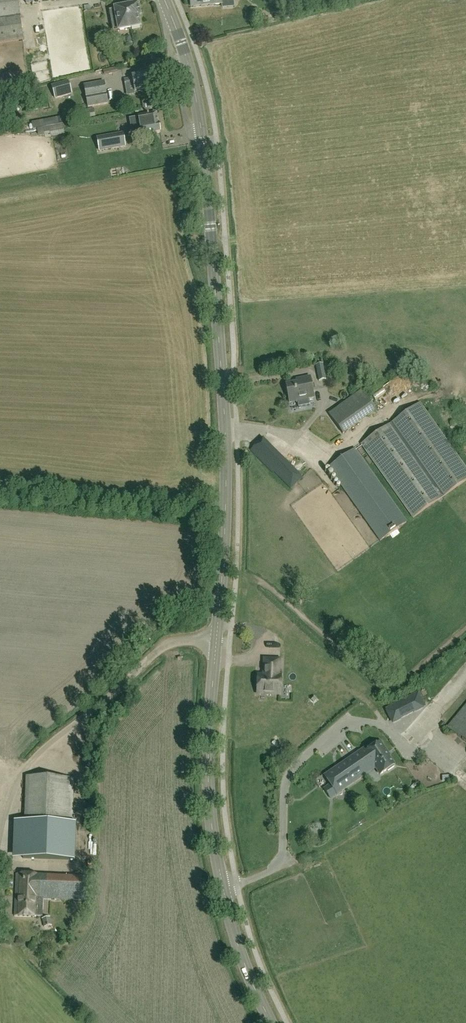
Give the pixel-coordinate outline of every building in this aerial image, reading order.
[(23,39),(17,0),(0,0),(0,43),(23,39)] [(113,32),(140,26),(138,16),(140,16),(138,5),(109,10),(113,32)] [(39,55),(28,54),(28,63),(38,63),(39,55)] [(151,82),(149,74),(132,77),(132,78),(124,80),(125,87),(133,85),(134,92),(152,89),(152,87),(153,87),(152,82),(151,82)] [(55,97),(72,93),(68,80),(52,84),(55,97)] [(88,106),(108,103),(104,81),(84,85),(88,106)] [(85,119),(95,117),(94,108),(84,110),(85,119)] [(156,115),(154,114),(138,117),(129,118),(132,135),(141,133),(142,136),(160,132),(158,124),(157,115),(156,115)] [(51,126),(53,135),(64,133),(62,124),(51,126)] [(100,150),(118,146),(125,145),(123,132),(98,136),(100,150)] [(323,364),(316,366),(319,381),(326,380),(323,364)] [(289,403),(314,398),(310,377),(302,379),(303,381),(286,385),(289,403)] [(400,380),(387,391),(392,398),(406,388),(400,380)] [(343,434),(375,411),(361,391),(329,415),(343,434)] [(384,396),(379,399),(383,407),(388,404),(384,396)] [(442,498),(465,481),(465,469),(419,403),(390,424),(361,444),(413,518),(442,498)] [(301,478),(270,446),(263,439),(251,451),(273,474),(274,472),(291,489),(301,478)] [(380,541),(406,522),(354,449),(328,468),(380,541)] [(278,676),(279,660),(264,660),(264,675),(258,675),(257,693),(280,694),(280,676),(278,676)] [(422,708),(415,694),(408,698),(414,712),(422,708)] [(394,705),(386,709),(393,723),(401,719),(394,705)] [(446,727),(465,743),(465,705),(446,727)] [(380,775),(387,770),(388,771),(394,767),(394,766),(394,765),(386,754),(387,753),(380,742),(361,755),(359,752),(352,757),(365,775),(375,768),(380,775)] [(352,757),(324,776),(330,785),(324,789),(330,799),(365,775),(352,757)] [(71,861),(73,779),(27,778),(26,826),(28,826),(28,830),(22,830),(23,824),(10,824),(9,854),(21,855),(21,853),(27,853),(27,860),(71,861)] [(39,899),(40,876),(16,875),(15,916),(41,917),(41,909),(42,908),(43,899),(39,899)] [(39,899),(43,899),(87,901),(88,878),(88,877),(40,876),(39,899)]
